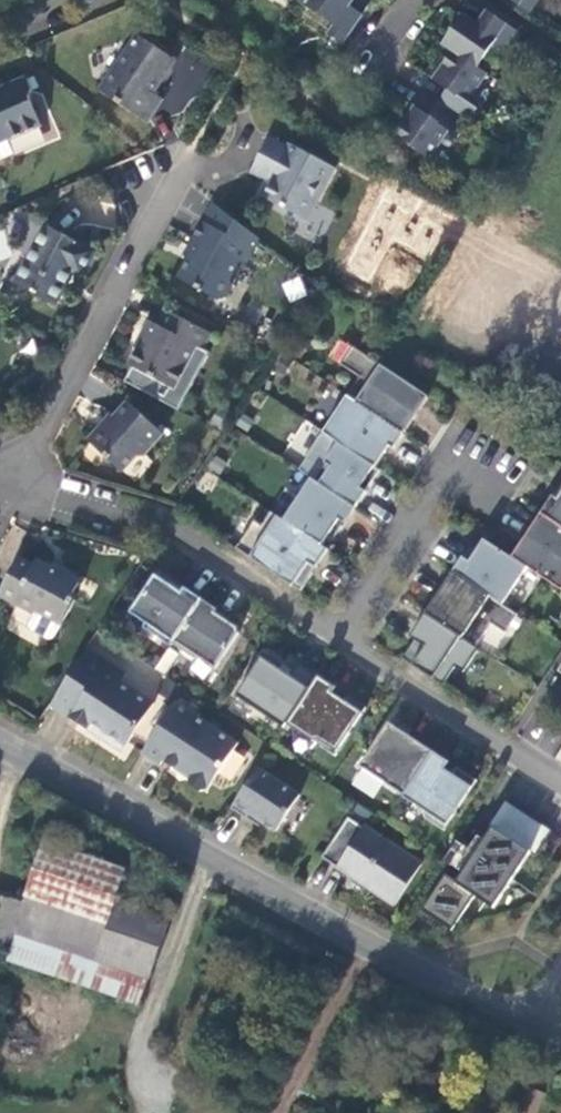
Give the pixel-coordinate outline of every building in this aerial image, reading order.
[(343,39),(364,9),(351,0),(307,0),(306,2),(335,22),(331,31),(343,39)] [(528,8),(534,0),(517,0),(528,8)] [(501,45),(516,25),(487,5),(478,19),(466,10),(459,12),(443,39),(453,45),(479,63),(487,51),(501,45)] [(100,88),(148,119),(164,94),(155,88),(174,57),(136,33),(100,88)] [(467,98),(487,69),(479,63),(453,45),(436,68),(439,77),(446,83),(437,98),(466,118),(476,103),(467,98)] [(495,56),(501,45),(487,51),(495,56)] [(0,87),(0,157),(15,151),(10,138),(43,124),(32,97),(36,88),(29,74),(0,87)] [(457,131),(466,118),(437,98),(429,108),(415,100),(392,129),(429,154),(448,125),(457,131)] [(273,169),(269,177),(261,192),(307,217),(334,165),(289,141),(288,144),(269,135),(256,160),(273,169)] [(251,167),(269,177),(273,169),(256,160),(251,167)] [(251,250),(259,234),(211,196),(201,218),(189,245),(192,247),(179,275),(218,295),(227,294),(233,284),(231,275),(245,247),(251,250)] [(97,251),(51,226),(20,284),(60,303),(77,269),(86,273),(97,251)] [(290,303),(308,294),(299,275),(280,284),(290,303)] [(209,329),(161,305),(154,320),(145,316),(140,328),(144,334),(131,360),(178,385),(198,344),(201,345),(209,329)] [(360,378),(348,396),(405,434),(430,397),(353,346),(341,364),(360,378)] [(164,428),(129,396),(105,423),(101,420),(88,435),(123,467),(138,452),(147,448),(164,428)] [(405,434),(348,396),(324,433),(377,468),(391,447),(395,450),(405,434)] [(312,479),(357,508),(381,471),(324,433),(300,471),(312,479)] [(357,508),(312,479),(285,521),(323,546),(340,520),(346,524),(357,508)] [(559,499),(554,496),(542,514),(560,527),(560,495),(559,499)] [(255,521),(237,549),(302,592),(314,573),(306,569),(309,563),(317,569),(329,550),(323,546),(285,521),(272,512),(263,526),(255,521)] [(513,558),(528,568),(560,590),(560,527),(542,514),(513,558)] [(489,596),(504,605),(528,568),(513,558),(485,540),(470,562),(464,557),(454,572),(489,596)] [(40,606),(66,621),(81,595),(78,593),(85,580),(82,574),(67,566),(62,569),(39,557),(38,561),(22,554),(2,590),(39,609),(40,606)] [(489,596),(454,572),(426,614),(476,647),(491,625),(505,633),(516,614),(504,605),(489,596)] [(143,628),(172,647),(173,645),(203,600),(185,588),(182,593),(156,575),(131,613),(146,623),(143,628)] [(203,600),(173,645),(195,659),(200,658),(217,669),(240,634),(239,628),(217,613),(219,610),(203,600)] [(476,647),(426,614),(415,631),(425,638),(422,643),(416,639),(403,659),(444,686),(456,668),(464,673),(480,650),(476,647)] [(126,673),(87,648),(50,705),(86,728),(91,722),(104,731),(100,737),(122,752),(154,703),(121,681),(126,673)] [(288,725),(319,676),(299,663),(291,676),(281,669),(283,666),(265,653),(237,697),(285,729),(288,725)] [(320,746),(336,756),(367,708),(348,695),(345,701),(333,693),(337,688),(319,676),(288,725),(314,742),(319,741),(320,746)] [(176,702),(143,753),(161,766),(164,761),(190,778),(192,785),(201,792),(209,790),(239,744),(176,702)] [(390,723),(361,767),(405,796),(434,752),(390,723)] [(434,752),(404,798),(424,811),(426,819),(445,832),(478,781),(457,767),(453,774),(446,769),(450,763),(434,752)] [(301,796),(259,768),(232,809),(247,819),(250,814),(277,832),(301,796)] [(423,911),(454,931),(477,896),(495,908),(532,852),(537,856),(554,831),(507,800),(491,825),(494,828),(458,882),(447,875),(423,911)] [(364,829),(349,818),(322,859),(338,869),(340,867),(348,873),(347,875),(395,906),(422,866),(364,827),(364,829)] [(116,926),(124,902),(110,897),(120,867),(42,841),(24,896),(116,926)] [(11,948),(7,961),(137,1003),(145,978),(166,915),(124,902),(116,926),(24,896),(0,888),(0,945),(11,948)] [(145,978),(137,1003),(144,1006),(152,981),(145,978)]
